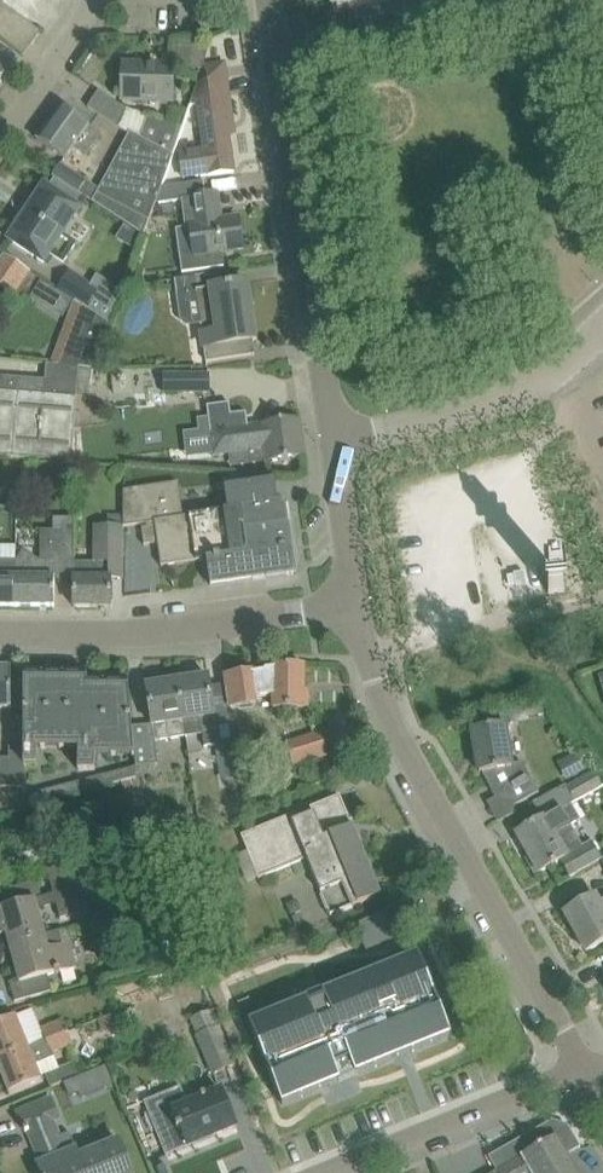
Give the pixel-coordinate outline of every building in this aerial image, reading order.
[(375,4),(363,6),(365,21),(377,19),(375,4)] [(0,16),(0,37),(1,38),(10,26),(18,15),(7,7),(0,16)] [(41,33),(18,15),(10,26),(32,44),(41,33)] [(10,26),(1,38),(24,55),(32,44),(10,26)] [(173,73),(202,74),(204,67),(210,44),(183,42),(181,62),(174,64),(124,63),(123,100),(173,101),(173,73)] [(15,67),(0,55),(0,85),(15,67)] [(204,67),(202,74),(191,106),(198,105),(204,149),(193,150),(178,151),(182,178),(206,175),(234,172),(228,124),(234,123),(227,64),(204,67)] [(89,107),(131,133),(174,156),(184,128),(126,108),(99,91),(89,107)] [(38,140),(57,154),(66,160),(75,147),(87,156),(103,134),(63,105),(38,140)] [(155,205),(162,187),(174,156),(131,133),(122,149),(99,190),(62,165),(53,178),(55,179),(83,197),(127,225),(143,236),(155,205)] [(55,179),(49,189),(67,201),(76,207),(83,197),(55,179)] [(162,187),(155,205),(178,200),(188,199),(192,223),(187,223),(188,227),(177,229),(183,272),(225,267),(223,251),(243,249),(239,217),(221,220),(218,194),(206,195),(204,180),(180,184),(162,187)] [(21,213),(7,234),(13,237),(11,240),(31,254),(46,264),(52,255),(65,264),(77,245),(62,235),(71,222),(78,211),(77,210),(79,208),(76,207),(67,201),(49,189),(48,188),(46,187),(28,214),(26,217),(21,213)] [(127,225),(118,239),(134,250),(143,236),(127,225)] [(32,287),(41,279),(6,255),(0,263),(0,285),(15,296),(16,294),(21,297),(32,287)] [(132,265),(128,279),(142,283),(146,269),(132,265)] [(58,290),(83,305),(110,323),(123,291),(97,274),(91,284),(70,271),(58,290)] [(205,350),(207,362),(256,355),(253,340),(256,340),(248,282),(238,284),(237,271),(176,280),(178,295),(197,292),(203,333),(200,333),(202,350),(205,350)] [(60,365),(46,364),(45,380),(0,377),(0,456),(74,461),(79,394),(81,367),(60,365)] [(81,367),(79,394),(92,395),(94,368),(81,367)] [(165,375),(165,394),(211,394),(211,375),(165,375)] [(589,398),(602,433),(602,394),(589,398)] [(229,403),(207,406),(209,417),(210,430),(214,457),(265,450),(267,462),(283,460),(306,457),(301,418),(277,422),(248,425),(246,412),(231,414),(229,403)] [(124,490),(124,526),(147,523),(148,527),(143,528),(145,545),(159,543),(162,566),(208,560),(211,585),(267,577),(296,573),(286,501),(279,503),(275,480),(246,485),(225,488),(229,510),(206,513),(183,516),(179,483),(124,490)] [(123,557),(124,526),(107,526),(107,557),(123,557)] [(75,530),(55,531),(56,555),(75,555),(75,530)] [(17,562),(17,607),(56,607),(56,585),(56,562),(44,562),(24,550),(17,562)] [(17,607),(17,562),(0,561),(0,607),(17,607)] [(112,563),(95,563),(74,563),(74,579),(74,582),(74,607),(112,607),(112,583),(112,563)] [(563,575),(548,577),(549,592),(565,591),(563,575)] [(230,703),(274,697),(275,669),(268,670),(268,666),(242,669),(243,673),(226,676),(230,703)] [(275,669),(274,697),(275,710),(278,710),(278,712),(290,712),(290,709),(309,709),(310,693),(305,692),(305,666),(275,666),(275,669)] [(0,668),(0,707),(12,707),(12,667),(0,668)] [(97,755),(134,755),(132,726),(129,726),(129,681),(88,681),(88,673),(25,673),(25,764),(39,764),(39,748),(80,748),(80,769),(97,769),(97,755)] [(177,681),(186,736),(202,734),(204,748),(220,745),(225,779),(241,776),(236,743),(237,743),(232,713),(216,716),(209,676),(177,681)] [(132,726),(134,755),(135,767),(157,765),(155,741),(169,739),(186,737),(186,736),(177,681),(148,686),(154,725),(132,726)] [(496,797),(508,791),(515,805),(542,791),(526,761),(512,764),(505,724),(473,730),(480,773),(483,772),(496,797)] [(321,732),(298,739),(288,742),(295,766),(328,756),(321,732)] [(558,763),(568,781),(589,770),(580,752),(558,763)] [(25,787),(25,767),(0,768),(0,787),(25,787)] [(135,767),(122,770),(125,781),(137,777),(135,767)] [(122,770),(111,773),(114,783),(125,781),(122,770)] [(111,773),(101,776),(103,786),(114,783),(111,773)] [(568,787),(577,801),(602,787),(594,773),(568,787)] [(101,776),(90,779),(93,789),(103,786),(101,776)] [(90,779),(79,782),(82,792),(93,789),(90,779)] [(79,782),(68,785),(71,795),(82,792),(79,782)] [(68,785),(57,788),(60,798),(71,795),(68,785)] [(57,788),(47,790),(49,801),(60,798),(57,788)] [(49,801),(47,790),(35,794),(38,804),(49,801)] [(259,877),(307,857),(331,914),(359,905),(381,896),(340,795),(311,807),(313,814),(294,821),(291,815),(242,835),(259,877)] [(535,874),(538,872),(539,873),(561,861),(570,878),(602,859),(593,842),(583,848),(571,825),(581,820),(572,804),(546,818),(517,834),(529,856),(526,858),(535,874)] [(109,830),(117,849),(134,843),(126,823),(109,830)] [(16,945),(41,938),(41,936),(47,935),(40,908),(57,903),(61,918),(82,912),(69,864),(48,870),(54,893),(43,897),(39,883),(8,891),(12,905),(0,908),(0,937),(13,934),(16,945)] [(586,900),(565,913),(587,951),(602,942),(602,899),(599,901),(595,895),(586,900)] [(201,902),(215,938),(223,958),(235,953),(214,897),(201,902)] [(387,912),(356,925),(367,951),(398,938),(387,912)] [(41,938),(16,945),(25,980),(11,984),(16,1002),(53,992),(48,975),(75,968),(69,945),(65,930),(47,935),(41,936),(41,938)] [(163,954),(166,967),(185,962),(182,949),(163,954)] [(307,999),(249,1023),(283,1105),(452,1036),(418,953),(323,992),(325,998),(309,1004),(307,999)] [(195,1035),(211,1074),(236,1064),(213,1009),(191,1018),(197,1034),(195,1035)] [(29,1048),(16,1016),(0,1022),(0,1059),(29,1048)] [(42,1028),(47,1040),(70,1031),(64,1018),(42,1028)] [(0,1059),(0,1067),(10,1092),(42,1079),(41,1077),(48,1074),(53,1086),(78,1075),(72,1062),(60,1068),(53,1051),(82,1039),(77,1028),(70,1031),(47,1040),(29,1048),(0,1059)] [(75,1078),(65,1082),(71,1096),(80,1092),(75,1078)] [(145,1101),(157,1131),(166,1154),(237,1126),(223,1091),(207,1097),(206,1095),(197,1098),(198,1101),(189,1104),(182,1086),(145,1101)] [(59,1136),(53,1121),(58,1119),(51,1100),(18,1112),(42,1172),(132,1172),(120,1143),(86,1157),(76,1130),(59,1136)] [(489,1150),(523,1138),(517,1122),(483,1134),(489,1150)] [(557,1137),(492,1172),(577,1172),(557,1137)]
